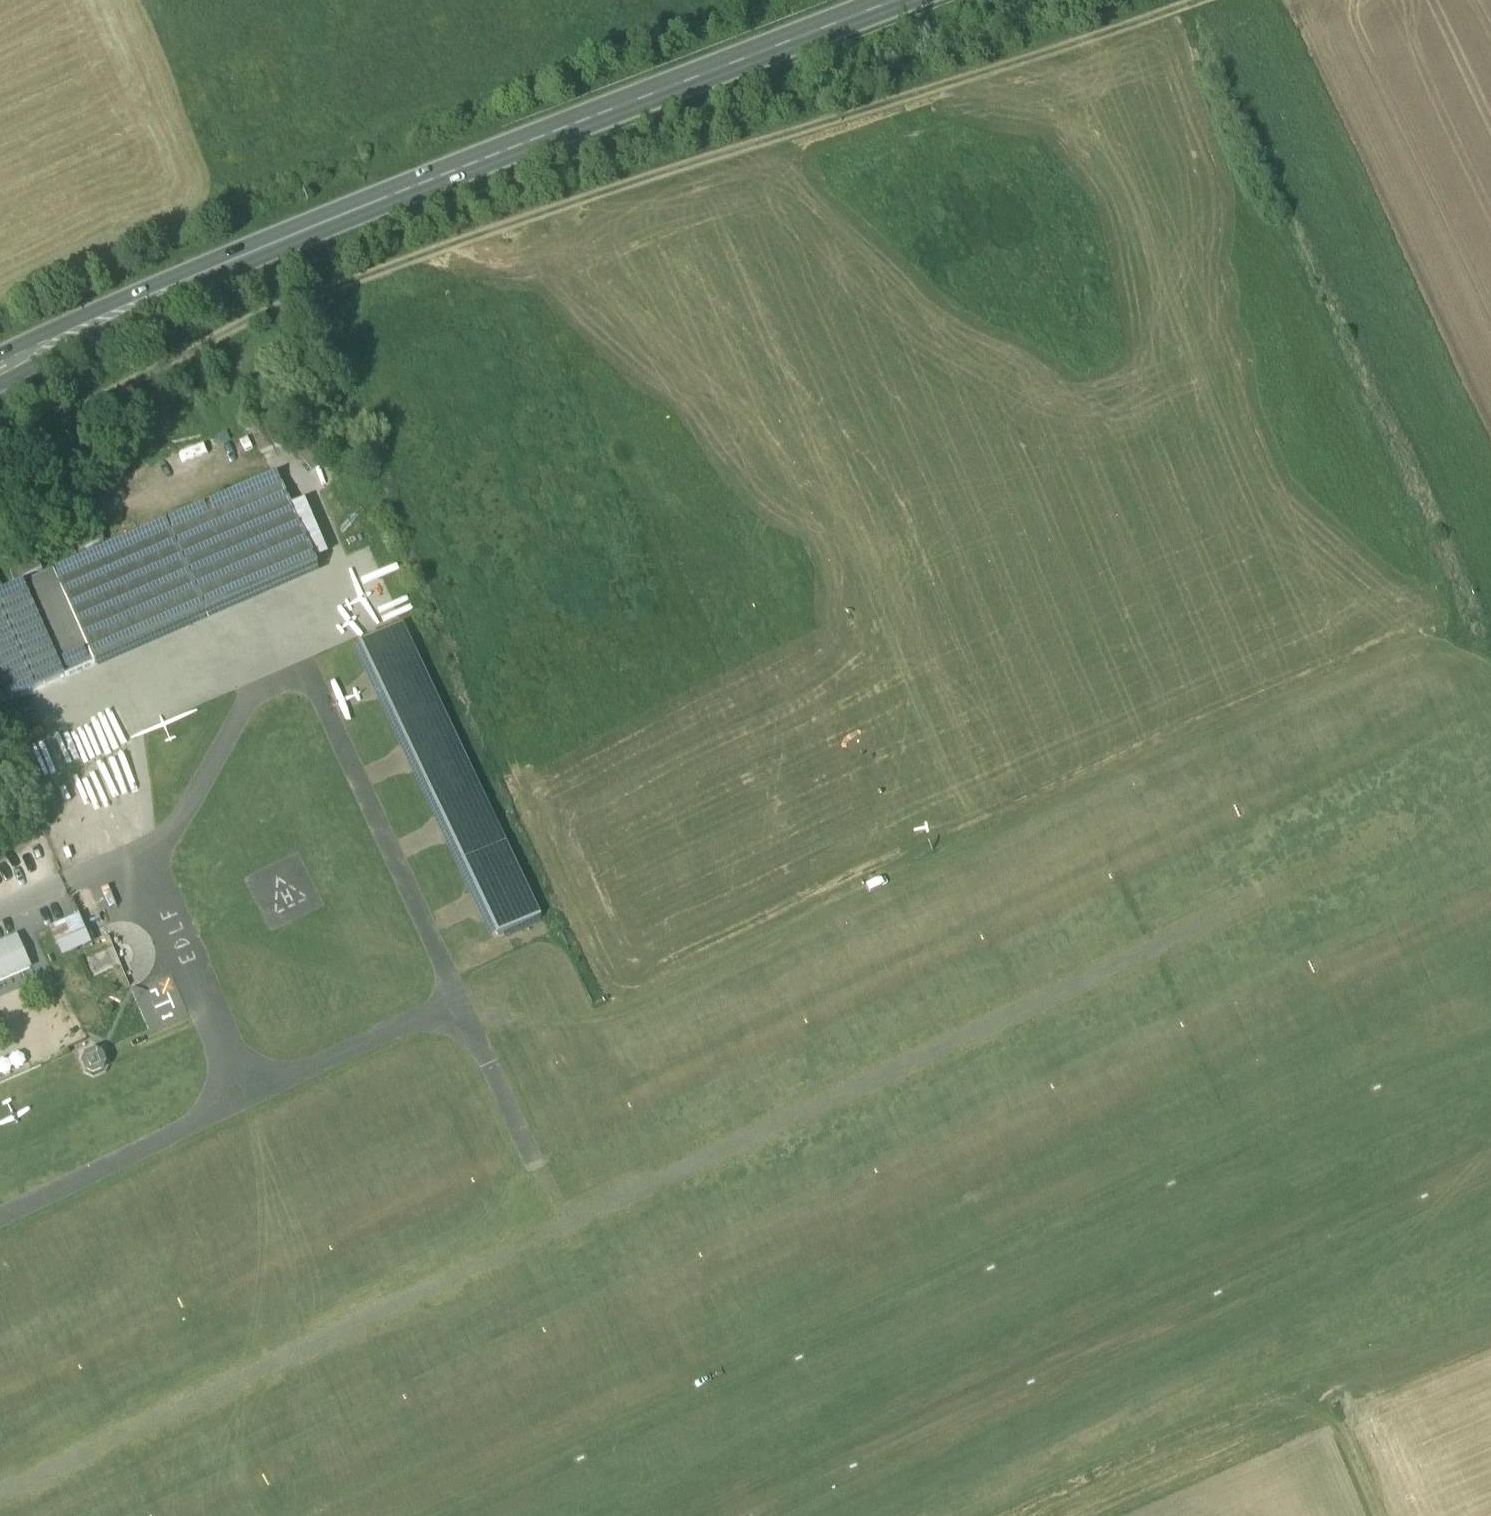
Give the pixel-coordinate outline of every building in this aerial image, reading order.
[(263,423),(275,451),(293,443),(280,415),(263,423)] [(249,429),(261,457),(274,451),(262,423),(249,429)] [(278,476),(166,525),(206,616),(207,616),(207,617),(318,568),(315,561),(293,511),(278,476)] [(305,506),(293,511),(315,561),(327,556),(305,506)] [(166,525),(55,573),(95,665),(206,617),(206,616),(166,525)] [(54,572),(25,585),(66,678),(95,665),(55,573),(55,574),(54,572)] [(66,678),(25,585),(0,596),(0,679),(10,702),(66,678)] [(360,647),(464,867),(507,846),(403,627),(360,647)] [(542,918),(507,846),(464,867),(499,938),(542,918)] [(57,946),(59,945),(87,933),(80,917),(51,930),(57,946)] [(92,946),(87,933),(59,945),(65,957),(92,946)] [(30,970),(17,941),(0,949),(0,984),(30,970)] [(86,1074),(94,1078),(105,1074),(108,1066),(104,1056),(96,1052),(86,1056),(82,1064),(86,1074)]
